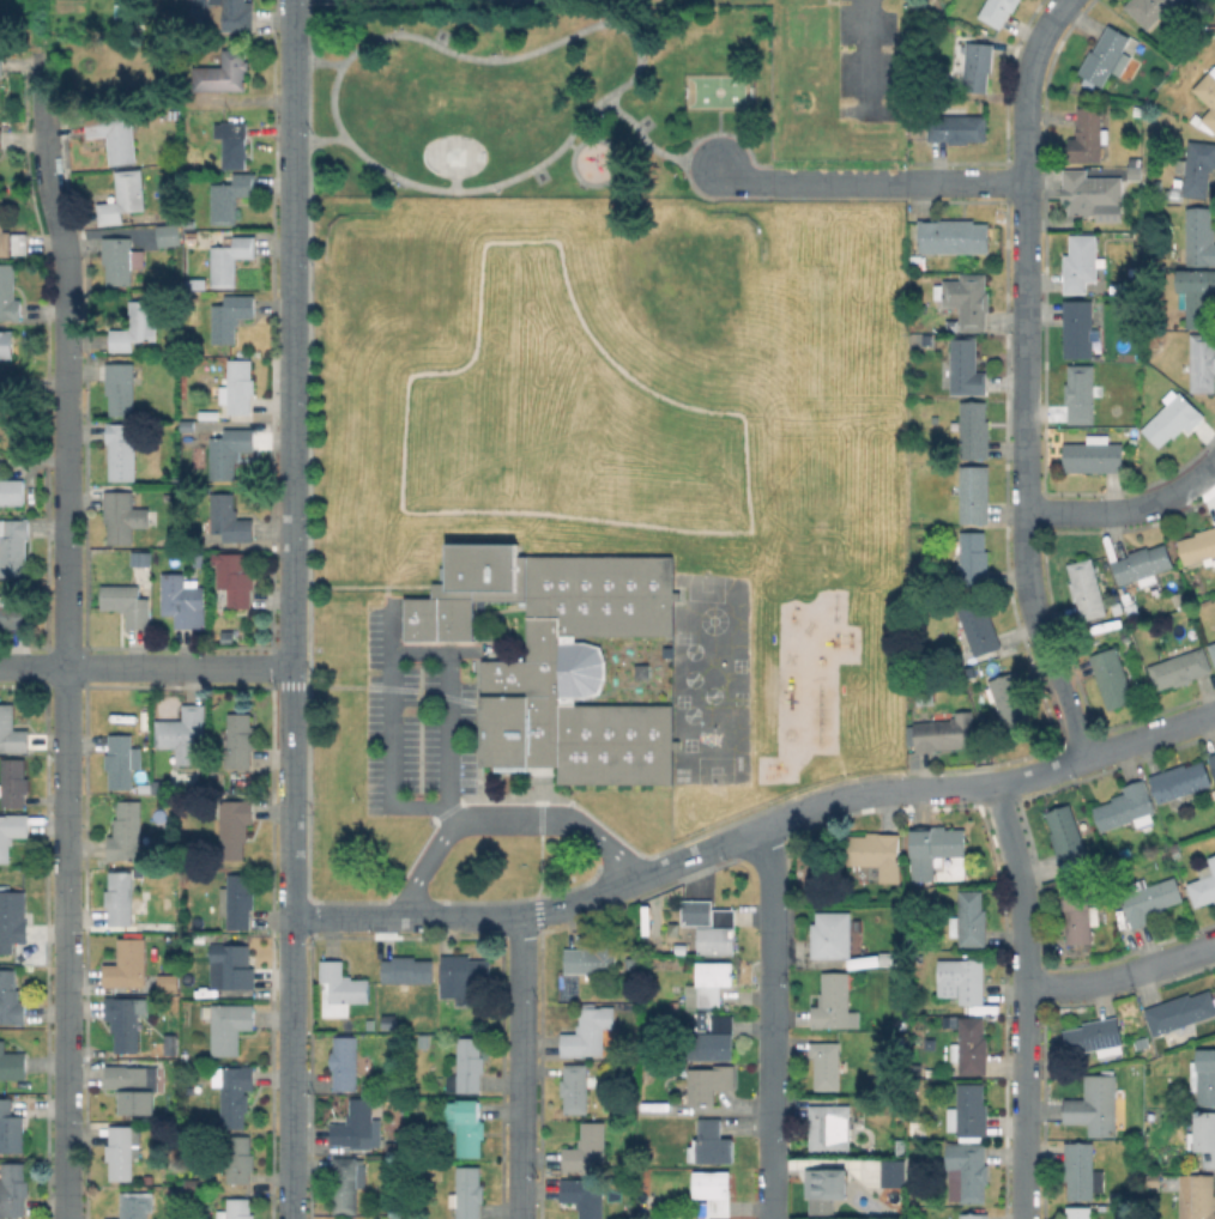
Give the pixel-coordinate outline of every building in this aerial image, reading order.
[(211,32),(211,0),(246,0),(246,1),(254,1),(254,32),(211,32)] [(980,16),(989,0),(1022,0),(1015,12),(1012,10),(1002,29),(980,16)] [(1125,6),(1131,0),(1177,0),(1149,29),(1125,6)] [(1132,36),(1124,51),(1134,56),(1123,77),(1112,71),(1104,86),(1080,73),(1092,50),(1094,51),(1110,24),(1132,36)] [(996,44),(990,93),(963,90),(966,62),(956,61),(959,40),(996,44)] [(250,59),(250,69),(247,69),(247,90),(193,90),(193,66),(223,66),(223,48),(247,48),(247,59),(250,59)] [(1193,89),(1214,66),(1214,134),(1197,126),(1191,121),(1199,111),(1204,116),(1213,107),(1193,89)] [(967,107),(967,115),(989,115),(989,140),(968,140),(968,142),(950,142),(949,140),(930,140),(930,115),(951,115),(953,107),(967,107)] [(1108,108),(1108,122),(1102,122),(1102,128),(1108,128),(1108,144),(1102,142),(1102,162),(1070,160),(1071,137),(1077,137),(1078,108),(1108,108)] [(171,119),(171,109),(183,109),(183,119),(171,119)] [(133,110),(138,162),(110,164),(108,135),(87,137),(86,115),(133,110)] [(247,122),(246,169),(223,168),(224,138),(214,138),(216,121),(247,122)] [(1214,168),(1214,171),(1211,170),(1208,198),(1184,195),(1183,200),(1165,198),(1166,188),(1172,188),(1173,184),(1174,184),(1175,177),(1186,178),(1186,171),(1177,170),(1178,158),(1187,159),(1190,140),(1214,143),(1214,168)] [(1129,188),(1129,168),(1146,168),(1146,188),(1129,188)] [(123,222),(99,224),(98,201),(119,200),(116,171),(143,169),(146,210),(123,212),(123,222)] [(1124,176),(1123,207),(1090,207),(1090,213),(1070,213),(1070,199),(1064,199),(1064,169),(1087,169),(1087,176),(1124,176)] [(258,172),(258,195),(238,195),(237,224),(212,224),(212,183),(234,183),(235,172),(258,172)] [(12,256),(0,256),(0,198),(4,198),(4,230),(12,231),(11,232),(29,232),(29,254),(12,254),(12,256)] [(1213,228),(1214,228),(1214,265),(1187,265),(1187,206),(1213,206),(1213,228)] [(919,219),(975,219),(975,223),(990,223),(990,253),(920,253),(919,219)] [(182,243),(161,247),(157,225),(180,223),(182,243)] [(1098,235),(1098,259),(1105,259),(1105,293),(1064,293),(1065,254),(1070,254),(1071,234),(1098,235)] [(256,235),(256,257),(236,257),(237,286),(212,286),(212,245),(224,245),(224,235),(256,235)] [(145,253),(145,268),(133,268),(133,284),(107,284),(107,263),(103,263),(103,237),(133,237),(133,253),(145,253)] [(921,272),(923,260),(951,261),(951,272),(921,272)] [(22,320),(0,319),(0,263),(17,263),(16,297),(22,297),(22,320)] [(1180,269),(1214,269),(1214,307),(1213,307),(1213,327),(1199,327),(1199,329),(1190,330),(1190,327),(1187,327),(1187,301),(1180,301),(1180,269)] [(987,273),(987,292),(990,292),(990,313),(987,313),(987,330),(960,330),(961,307),(944,307),(944,298),(936,298),(936,284),(944,284),(944,280),(963,280),(962,273),(987,273)] [(188,289),(188,279),(206,279),(206,289),(188,289)] [(1129,285),(1129,287),(1130,287),(1130,295),(1110,295),(1110,285),(1129,285)] [(255,295),(255,317),(241,317),(240,325),(236,325),(236,344),(213,344),(213,304),(225,304),(225,295),(255,295)] [(157,299),(157,340),(133,340),(133,351),(110,351),(110,329),(131,329),(129,299),(157,299)] [(1101,354),(1101,358),(1092,358),(1092,357),(1064,357),(1064,301),(1093,301),(1093,354),(1101,354)] [(14,357),(0,357),(0,330),(14,330),(14,357)] [(1192,333),(1214,333),(1214,392),(1191,392),(1192,333)] [(986,371),(986,393),(951,392),(953,338),(978,338),(977,371),(986,371)] [(255,378),(255,395),(253,395),(253,413),(228,413),(228,408),(220,408),(220,386),(229,386),(229,358),(252,359),(252,378),(255,378)] [(135,363),(135,416),(110,416),(110,394),(107,394),(107,363),(135,363)] [(1094,364),(1094,423),(1069,423),(1070,402),(1066,402),(1066,382),(1069,382),(1069,364),(1094,364)] [(1172,388),(1178,394),(1181,392),(1205,417),(1190,432),(1185,427),(1174,438),(1172,436),(1161,447),(1142,427),(1167,404),(1161,398),(1172,388)] [(990,420),(990,457),(962,457),(962,401),(986,401),(986,420),(990,420)] [(219,414),(219,430),(202,430),(202,437),(180,437),(180,423),(199,423),(200,414),(219,414)] [(138,438),(137,480),(109,479),(110,443),(108,443),(108,422),(132,423),(131,438),(138,438)] [(254,427),(254,450),(238,450),(238,461),(237,461),(237,479),(212,479),(211,436),(226,436),(226,427),(254,427)] [(1110,435),(1110,443),(1124,443),(1124,472),(1064,472),(1064,442),(1088,443),(1089,435),(1110,435)] [(990,466),(990,522),(961,522),(961,466),(990,466)] [(25,504),(0,504),(0,479),(24,479),(25,504)] [(134,491),(134,544),(108,544),(108,523),(105,523),(105,491),(134,491)] [(254,517),(254,541),(223,541),(223,533),(211,533),(211,492),(235,492),(235,508),(238,508),(238,517),(254,517)] [(1,536),(0,536),(0,518),(30,518),(30,539),(28,539),(28,576),(1,576),(1,536)] [(1196,532),(1214,526),(1214,556),(1186,564),(1179,540),(1197,535),(1196,532)] [(989,550),(989,587),(961,586),(962,532),(986,532),(986,550),(989,550)] [(587,696),(587,702),(578,702),(578,697),(573,697),(573,703),(670,704),(670,783),(555,782),(555,765),(480,765),(480,660),(524,660),(525,601),(472,600),(471,639),(401,638),(401,595),(429,595),(429,581),(445,582),(445,541),(516,542),(516,554),(672,556),(672,635),(573,633),(573,641),(584,641),(598,645),(604,661),(604,678),(598,692),(587,696)] [(1166,542),(1174,565),(1156,572),(1159,581),(1142,587),(1140,578),(1120,584),(1112,563),(1130,556),(1129,553),(1149,546),(1150,548),(1166,542)] [(151,551),(150,570),(131,570),(131,551),(151,551)] [(255,572),(255,588),(252,588),(250,607),(228,607),(228,588),(218,588),(218,552),(252,552),(252,571),(255,572)] [(1093,556),(1108,613),(1083,620),(1078,601),(1075,601),(1070,582),(1071,582),(1066,563),(1093,556)] [(205,586),(206,627),(176,627),(176,614),(164,615),(163,574),(186,572),(187,586),(205,586)] [(151,598),(151,627),(127,627),(128,610),(102,608),(102,586),(141,586),(140,598),(151,598)] [(1168,598),(1185,592),(1190,606),(1174,612),(1168,598)] [(980,594),(987,614),(990,613),(1003,648),(977,657),(955,602),(980,594)] [(30,629),(0,628),(0,595),(11,595),(11,604),(30,604),(30,629)] [(1142,620),(1128,624),(1123,606),(1137,602),(1142,620)] [(236,631),(235,642),(223,642),(223,630),(236,631)] [(1205,644),(1214,670),(1214,669),(1214,641),(1205,644)] [(1136,701),(1108,709),(1090,655),(1118,647),(1136,701)] [(1195,680),(1175,686),(1175,684),(1157,690),(1149,666),(1204,647),(1213,671),(1193,678),(1195,680)] [(1033,727),(1009,735),(990,680),(1016,671),(1028,708),(1026,709),(1033,727)] [(206,703),(206,735),(198,735),(199,764),(176,764),(176,747),(157,747),(156,718),(183,718),(182,703),(206,703)] [(29,753),(0,753),(0,704),(14,704),(14,729),(29,729),(29,753)] [(977,746),(917,751),(914,722),(953,718),(953,711),(974,710),(977,746)] [(255,732),(255,747),(252,747),(252,768),(228,768),(229,712),(253,712),(253,732),(255,732)] [(143,746),(143,769),(134,768),(133,789),(110,789),(110,769),(107,769),(107,753),(109,753),(109,734),(134,734),(134,746),(143,746)] [(1206,756),(1214,785),(1214,753),(1206,756)] [(29,777),(29,794),(28,794),(26,807),(2,807),(2,758),(25,758),(25,777),(29,777)] [(1205,760),(1213,786),(1160,803),(1150,776),(1185,764),(1187,766),(1205,760)] [(169,777),(169,790),(151,790),(151,777),(169,777)] [(1157,812),(1102,831),(1094,807),(1113,800),(1112,797),(1128,793),(1125,786),(1146,778),(1157,812)] [(143,800),(141,860),(109,860),(109,835),(114,835),(114,817),(117,817),(117,799),(143,800)] [(254,799),(254,823),(248,823),(248,841),(244,841),(244,859),(222,859),(222,818),(214,818),(214,802),(219,802),(219,799),(254,799)] [(1088,854),(1062,863),(1051,832),(1053,831),(1046,812),(1070,803),(1088,854)] [(11,862),(0,862),(0,814),(29,814),(29,837),(14,837),(13,844),(11,844),(11,862)] [(948,825),(948,829),(966,829),(967,855),(943,856),(943,867),(936,867),(936,879),(913,880),(912,825),(948,825)] [(901,832),(900,881),(881,881),(881,866),(848,865),(850,835),(868,836),(866,831),(901,832)] [(1132,854),(1122,856),(1119,850),(1131,847),(1132,854)] [(1209,856),(1214,854),(1214,901),(1197,906),(1192,893),(1189,894),(1186,887),(1189,886),(1187,883),(1202,878),(1198,867),(1210,863),(1209,856)] [(133,871),(133,926),(110,926),(110,905),(107,905),(107,890),(110,890),(110,871),(133,871)] [(252,874),(252,932),(226,932),(226,915),(220,915),(220,890),(226,890),(226,874),(252,874)] [(1177,875),(1185,899),(1166,906),(1166,909),(1153,914),(1155,921),(1134,928),(1119,885),(1146,877),(1148,885),(1177,875)] [(12,947),(0,948),(0,883),(5,883),(4,891),(28,891),(28,942),(11,942),(12,947)] [(1086,883),(1086,887),(1088,887),(1089,905),(1099,905),(1101,924),(1092,926),(1093,942),(1069,945),(1065,910),(1064,910),(1062,889),(1076,887),(1076,883),(1086,883)] [(989,908),(987,947),(960,947),(960,935),(950,935),(950,916),(960,916),(960,890),(984,890),(984,908),(989,908)] [(713,899),(713,924),(683,923),(683,899),(713,899)] [(906,906),(906,916),(891,916),(891,906),(906,906)] [(737,909),(736,953),(699,953),(700,927),(714,927),(715,908),(737,909)] [(851,911),(851,957),(812,957),(812,923),(817,923),(817,911),(851,911)] [(147,936),(147,977),(135,977),(135,987),(104,987),(104,963),(119,963),(119,936),(147,936)] [(255,966),(255,988),(222,988),(222,977),(213,977),(213,962),(211,962),(211,944),(250,945),(250,966),(255,966)] [(688,944),(688,953),(676,953),(676,944),(688,944)] [(617,964),(617,975),(568,975),(568,946),(617,947),(617,964)] [(905,963),(881,963),(881,951),(906,951),(905,963)] [(879,965),(854,971),(851,957),(877,952),(879,965)] [(417,956),(417,959),(434,959),(434,982),(382,982),(382,959),(393,959),(393,956),(417,956)] [(639,956),(637,972),(624,972),(624,956),(639,956)] [(470,957),(470,962),(490,962),(490,981),(471,980),(471,994),(458,994),(458,980),(442,980),(443,957),(470,957)] [(370,978),(370,1002),(350,1001),(350,1017),(322,1017),(324,982),(321,982),(321,959),(344,959),(344,975),(352,975),(352,978),(370,978)] [(735,962),(735,985),(720,985),(720,1006),(699,1006),(699,1009),(687,1009),(687,983),(697,983),(697,960),(735,962)] [(985,962),(985,1003),(957,1002),(957,997),(939,997),(939,962),(985,962)] [(24,1025),(0,1024),(0,972),(20,972),(20,1005),(25,1005),(24,1025)] [(850,972),(850,1011),(859,1011),(859,1027),(812,1027),(812,1005),(821,1005),(821,991),(823,991),(823,972),(850,972)] [(175,992),(175,975),(156,974),(156,991),(175,992)] [(1211,989),(1214,1001),(1214,1014),(1155,1036),(1146,1008),(1190,993),(1191,996),(1211,989)] [(147,996),(147,1012),(139,1012),(139,1051),(116,1051),(116,1032),(111,1032),(111,1019),(105,1019),(105,996),(147,996)] [(254,1005),(254,1031),(241,1031),(241,1055),(211,1055),(212,1018),(202,1018),(202,1003),(254,1005)] [(616,1006),(616,1027),(604,1027),(604,1055),(562,1055),(562,1032),(578,1032),(578,1024),(580,1024),(580,1006),(616,1006)] [(395,1013),(395,1030),(380,1030),(381,1013),(395,1013)] [(735,1014),(735,1059),(689,1059),(689,1033),(707,1033),(707,1027),(712,1027),(712,1014),(735,1014)] [(1123,1044),(1124,1053),(1100,1057),(1099,1049),(1069,1055),(1064,1030),(1084,1026),(1084,1023),(1118,1015),(1124,1044),(1123,1044)] [(989,1038),(989,1075),(960,1075),(960,1061),(951,1061),(951,1043),(961,1043),(961,1017),(984,1017),(984,1038),(989,1038)] [(358,1036),(358,1090),(336,1090),(336,1069),(332,1069),(332,1051),(334,1051),(334,1036),(358,1036)] [(482,1091),(448,1090),(448,1075),(458,1077),(458,1038),(483,1038),(482,1091)] [(1169,1051),(1159,1055),(1155,1045),(1167,1041),(1169,1051)] [(26,1080),(0,1080),(0,1042),(7,1042),(7,1055),(26,1055),(26,1080)] [(841,1042),(841,1090),(816,1090),(816,1056),(810,1056),(810,1042),(841,1042)] [(1198,1048),(1214,1049),(1214,1105),(1198,1104),(1198,1090),(1192,1090),(1192,1060),(1198,1060),(1198,1048)] [(588,1063),(588,1112),(566,1112),(566,1094),(561,1094),(562,1079),(566,1079),(566,1063),(588,1063)] [(736,1063),(736,1088),(715,1088),(715,1104),(689,1102),(690,1067),(715,1068),(715,1063),(736,1063)] [(149,1065),(149,1091),(156,1091),(156,1114),(125,1114),(125,1096),(121,1096),(122,1087),(105,1087),(105,1065),(149,1065)] [(255,1066),(255,1090),(244,1090),(244,1093),(248,1093),(248,1111),(246,1111),(246,1128),(222,1128),(222,1085),(212,1085),(212,1066),(255,1066)] [(1117,1074),(1117,1136),(1089,1136),(1089,1123),(1064,1123),(1065,1098),(1086,1098),(1086,1074),(1117,1074)] [(989,1103),(989,1136),(959,1136),(959,1129),(948,1129),(949,1108),(959,1108),(959,1082),(985,1082),(985,1103),(989,1103)] [(24,1152),(0,1151),(0,1096),(12,1097),(13,1116),(24,1116),(24,1152)] [(373,1097),(373,1117),(382,1117),(382,1146),(371,1146),(371,1150),(345,1150),(345,1145),(332,1145),(331,1123),(347,1123),(347,1114),(351,1114),(351,1097),(373,1097)] [(480,1115),(480,1156),(457,1156),(457,1121),(449,1121),(449,1100),(480,1100),(480,1115)] [(851,1104),(852,1152),(810,1153),(810,1104),(851,1104)] [(179,1111),(179,1120),(170,1120),(170,1111),(179,1111)] [(1156,1111),(1156,1123),(1148,1123),(1148,1111),(1156,1111)] [(1196,1111),(1214,1111),(1214,1167),(1204,1166),(1204,1151),(1196,1151),(1196,1148),(1190,1148),(1190,1130),(1196,1130),(1196,1111)] [(723,1118),(723,1138),(736,1138),(735,1163),(697,1163),(697,1160),(689,1160),(689,1146),(695,1146),(695,1138),(700,1138),(700,1117),(723,1118)] [(606,1122),(605,1162),(594,1162),(593,1170),(563,1169),(563,1146),(580,1147),(580,1138),(582,1138),(582,1121),(606,1122)] [(141,1126),(141,1159),(133,1159),(133,1179),(110,1179),(110,1162),(107,1162),(107,1145),(109,1145),(110,1124),(141,1126)] [(1143,1128),(1142,1138),(1134,1138),(1135,1128),(1143,1128)] [(254,1154),(254,1170),(252,1170),(252,1182),(228,1182),(228,1134),(250,1135),(250,1154),(254,1154)] [(906,1138),(906,1156),(897,1156),(897,1138),(906,1138)] [(989,1163),(989,1182),(986,1182),(986,1202),(960,1202),(960,1200),(950,1200),(949,1169),(947,1169),(947,1140),(986,1140),(986,1163),(989,1163)] [(405,1142),(405,1153),(387,1153),(387,1142),(405,1142)] [(1095,1142),(1095,1200),(1069,1199),(1069,1181),(1065,1181),(1065,1142),(1095,1142)] [(365,1158),(365,1164),(358,1164),(358,1213),(334,1213),(334,1195),(331,1195),(331,1178),(334,1178),(334,1157),(358,1157),(358,1158),(365,1158)] [(906,1159),(905,1185),(882,1185),(883,1159),(906,1159)] [(26,1217),(0,1217),(0,1178),(2,1178),(2,1163),(26,1163),(26,1181),(30,1181),(30,1195),(26,1195),(26,1217)] [(731,1171),(731,1215),(699,1215),(700,1197),(695,1197),(695,1170),(731,1171)] [(455,1218),(455,1171),(484,1171),(484,1218),(455,1218)] [(848,1173),(848,1201),(836,1201),(835,1214),(808,1213),(809,1173),(848,1173)] [(1191,1173),(1214,1175),(1214,1195),(1214,1218),(1190,1218),(1191,1173)] [(604,1177),(604,1218),(580,1218),(580,1208),(578,1208),(578,1200),(562,1200),(562,1177),(604,1177)] [(1123,1189),(1123,1201),(1108,1201),(1108,1189),(1123,1189)] [(149,1191),(149,1218),(121,1218),(121,1191),(149,1191)] [(254,1213),(254,1218),(217,1218),(217,1209),(228,1209),(228,1197),(252,1197),(252,1214),(254,1213)] [(1092,1206),(1092,1218),(1066,1218),(1066,1206),(1092,1206)]
